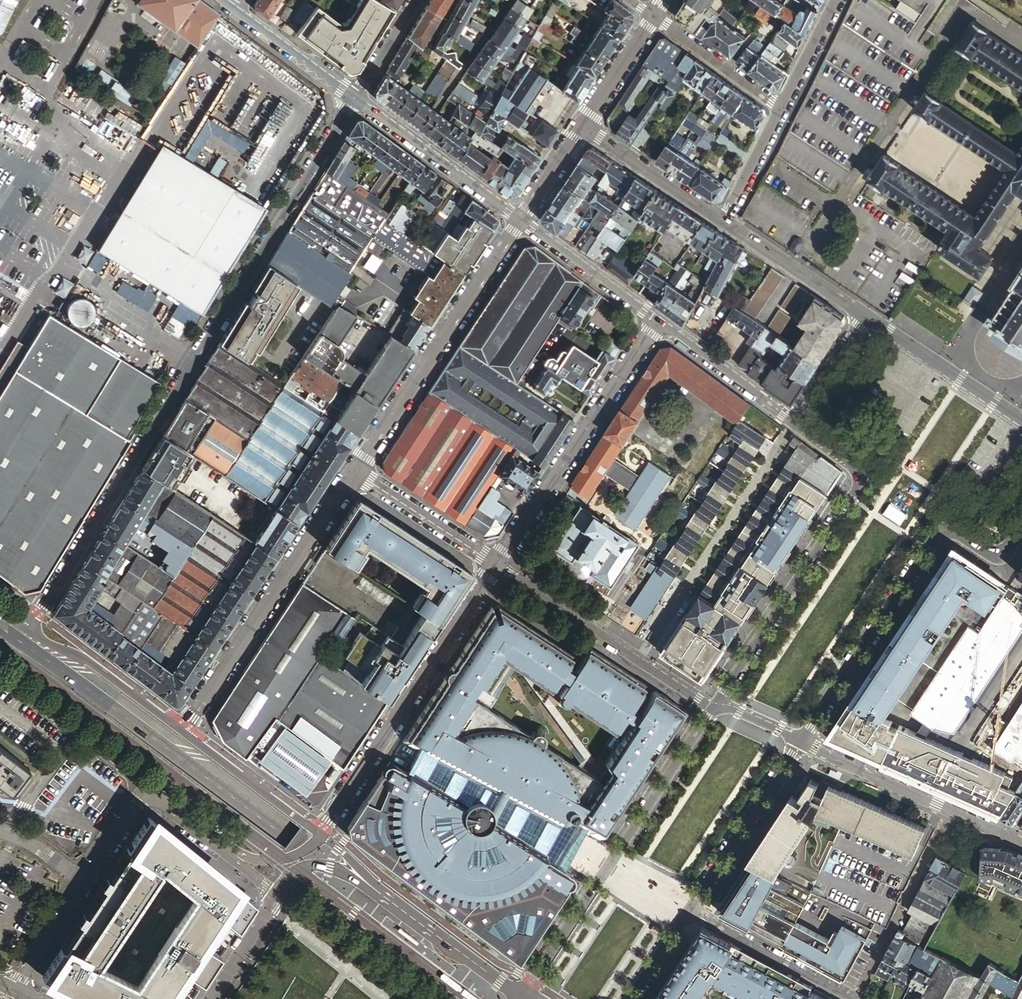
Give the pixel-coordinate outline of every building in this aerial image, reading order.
[(2,36),(16,6),(14,6),(3,0),(0,0),(0,35),(2,36)] [(197,48),(197,47),(218,15),(197,0),(132,0),(197,48)] [(275,0),(256,0),(253,5),(254,11),(266,20),(278,2),(275,0)] [(295,34),(310,45),(311,44),(319,50),(318,52),(330,61),(331,59),(339,65),(338,67),(345,72),(347,68),(350,67),(354,67),(357,69),(362,60),(361,59),(373,41),(374,41),(380,32),(379,31),(384,22),(385,23),(393,10),(379,2),(376,0),(360,0),(356,6),(345,24),(342,25),(342,28),(340,29),(326,19),(328,15),(317,6),(314,9),(305,21),(295,34)] [(379,2),(393,10),(399,0),(379,0),(379,2)] [(405,37),(415,45),(419,49),(448,0),(428,0),(405,37)] [(450,16),(462,23),(471,5),(462,0),(459,0),(450,16)] [(517,0),(516,0),(510,8),(525,19),(525,18),(531,9),(517,0)] [(602,10),(608,14),(625,26),(631,18),(629,12),(612,0),(608,0),(602,10)] [(677,14),(677,20),(702,38),(717,17),(719,15),(709,7),(714,0),(686,0),(677,14)] [(776,15),(782,6),(774,0),(755,0),(756,1),(762,5),(769,9),(775,14),(776,15)] [(307,4),(303,1),(297,8),(303,12),(299,17),(305,21),(314,9),(307,4)] [(756,1),(749,10),(755,15),(762,5),(756,1)] [(551,2),(547,10),(553,14),(558,7),(551,2)] [(808,6),(801,3),(798,9),(800,10),(801,10),(802,10),(803,10),(805,11),(808,6)] [(762,5),(755,15),(753,18),(759,22),(769,9),(762,5)] [(805,35),(817,12),(808,6),(805,11),(803,10),(802,10),(801,10),(800,10),(800,11),(797,17),(782,6),(776,15),(785,21),(805,35)] [(286,23),(292,13),(285,8),(278,18),(286,23)] [(518,29),(525,19),(510,8),(503,19),(518,29)] [(775,14),(769,9),(759,22),(765,27),(775,14)] [(547,10),(540,23),(546,27),(553,14),(547,10)] [(625,26),(608,14),(599,26),(599,27),(617,39),(625,26)] [(342,25),(328,15),(326,19),(340,29),(342,28),(342,25)] [(441,32),(451,39),(452,40),(462,23),(450,16),(441,32)] [(731,28),(717,17),(702,38),(716,48),(731,28)] [(523,33),(521,37),(515,33),(518,29),(503,19),(495,30),(510,41),(517,45),(524,50),(529,42),(531,38),(523,33)] [(471,21),(468,26),(483,35),(487,29),(471,21)] [(805,35),(785,21),(778,32),(799,47),(805,35)] [(988,34),(989,32),(972,21),(956,46),(972,57),(972,56),(1010,81),(1021,89),(1021,56),(988,34)] [(530,22),(523,33),(531,38),(532,38),(538,27),(530,22)] [(538,27),(532,38),(537,41),(546,27),(540,23),(538,27)] [(591,39),(609,51),(617,39),(599,27),(591,39)] [(716,48),(730,58),(745,38),(731,28),(716,48)] [(495,30),(487,41),(502,51),(510,41),(495,30)] [(431,50),(439,56),(442,51),(451,39),(441,32),(431,50)] [(601,64),(609,51),(591,39),(583,33),(575,46),(583,51),(601,64)] [(775,36),(770,42),(783,51),(788,45),(775,36)] [(413,50),(415,45),(405,37),(387,67),(400,75),(413,50)] [(461,37),(457,43),(470,53),(474,47),(461,37)] [(532,38),(531,38),(529,42),(536,46),(539,42),(537,41),(532,38)] [(671,88),(669,92),(674,95),(682,82),(685,78),(684,77),(687,73),(678,67),(686,54),(665,38),(660,39),(617,104),(626,110),(627,110),(648,78),(654,82),(656,81),(660,75),(669,81),(666,85),(671,88)] [(765,48),(753,39),(748,47),(747,47),(736,62),(748,71),(765,48)] [(362,60),(374,41),(373,41),(361,59),(362,60)] [(487,41),(480,51),(495,61),(499,57),(507,63),(504,68),(512,73),(514,69),(518,62),(510,56),(502,51),(487,41)] [(770,42),(765,48),(748,71),(773,89),(778,88),(785,75),(774,66),(770,64),(775,56),(779,59),(784,53),(783,51),(770,42)] [(428,55),(419,49),(415,45),(413,50),(425,60),(428,55)] [(523,53),(524,50),(517,45),(510,56),(518,62),(523,53)] [(439,56),(431,50),(428,55),(441,65),(445,60),(439,56)] [(439,56),(445,60),(452,65),(456,60),(442,51),(439,56)] [(480,51),(473,61),(488,72),(495,61),(480,51)] [(592,76),(601,64),(583,51),(574,64),(577,66),(592,76)] [(523,53),(518,62),(527,67),(532,59),(523,53)] [(713,74),(686,54),(678,67),(687,73),(684,77),(685,78),(702,91),(713,74)] [(774,66),(779,59),(775,56),(770,64),(774,66)] [(162,81),(171,87),(185,65),(176,59),(162,81)] [(433,101),(456,68),(452,65),(445,60),(441,65),(423,93),(433,101)] [(458,70),(462,65),(456,60),(452,65),(456,68),(458,70)] [(473,61),(465,72),(471,76),(480,83),(481,81),(484,77),(488,72),(473,61)] [(499,96),(491,110),(505,119),(546,147),(556,132),(530,114),(534,109),(528,105),(541,87),(546,91),(551,84),(538,74),(527,67),(518,62),(514,69),(521,74),(509,91),(503,88),(499,96)] [(577,66),(574,64),(573,64),(565,76),(569,78),(577,66)] [(584,89),(592,76),(577,66),(569,78),(584,89)] [(382,104),(395,84),(400,75),(387,67),(372,92),(373,98),(382,104)] [(498,79),(506,83),(512,73),(504,68),(498,79)] [(100,70),(92,82),(130,106),(138,94),(100,70)] [(465,85),(471,76),(465,72),(459,80),(465,85)] [(713,74),(702,91),(700,95),(709,101),(722,81),(713,74)] [(481,81),(492,89),(495,84),(484,77),(481,81)] [(576,102),(584,89),(569,78),(566,83),(565,82),(566,80),(563,78),(562,81),(557,77),(551,85),(576,102)] [(702,91),(685,78),(682,82),(700,95),(702,91)] [(503,88),(506,83),(498,79),(495,84),(492,89),(491,91),(499,96),(503,88)] [(451,92),(462,100),(472,106),(477,98),(463,88),(465,85),(459,80),(451,92)] [(733,88),(722,81),(709,101),(719,109),(733,88)] [(395,84),(382,104),(392,112),(406,92),(395,84)] [(411,84),(406,92),(417,100),(423,93),(415,88),(411,84)] [(478,111),(487,117),(491,110),(499,96),(491,91),(485,86),(477,98),(472,106),(478,111)] [(722,128),(732,113),(744,96),(733,88),(719,109),(718,110),(722,112),(715,123),(718,125),(722,128)] [(666,106),(674,95),(669,92),(668,91),(665,92),(659,102),(666,106)] [(1016,153),(941,103),(942,102),(925,91),(920,99),(915,95),(912,99),(918,103),(913,109),(930,120),(930,119),(1005,170),(974,217),(898,167),(899,165),(883,155),(878,163),(873,160),(864,174),(868,177),(867,180),(883,191),(884,189),(948,231),(937,248),(980,276),(992,257),(978,248),(1016,191),(1021,194),(1021,145),(1016,153)] [(417,100),(406,92),(392,112),(403,120),(417,100)] [(451,92),(446,100),(456,107),(458,105),(462,100),(451,92)] [(757,129),(764,115),(763,110),(744,96),(732,113),(757,129)] [(628,116),(616,134),(631,145),(646,122),(654,110),(657,104),(658,103),(651,98),(635,121),(628,116)] [(428,108),(417,100),(403,120),(415,128),(428,108)] [(663,108),(657,104),(654,110),(659,114),(663,108)] [(458,105),(456,107),(451,115),(478,134),(484,123),(475,116),(458,105)] [(432,111),(428,108),(415,128),(417,130),(433,142),(446,122),(432,111)] [(509,155),(511,157),(531,170),(538,159),(498,131),(505,119),(491,110),(487,117),(484,123),(478,134),(496,146),(503,151),(506,153),(509,155)] [(487,117),(478,111),(475,116),(484,123),(487,117)] [(695,124),(699,117),(689,111),(685,117),(695,124)] [(690,130),(695,124),(685,117),(680,124),(690,130)] [(709,124),(699,117),(695,124),(705,130),(709,124)] [(355,146),(356,143),(369,126),(360,120),(355,121),(346,136),(351,140),(354,142),(353,144),(355,146)] [(460,132),(446,122),(433,142),(447,152),(460,132)] [(631,145),(639,150),(654,127),(646,122),(631,145)] [(705,130),(695,124),(690,130),(701,137),(705,130)] [(719,133),(722,128),(718,125),(713,132),(718,135),(719,133)] [(365,150),(378,134),(369,126),(356,143),(365,150)] [(716,138),(705,130),(701,137),(711,144),(714,140),(716,138)] [(455,158),(466,143),(468,138),(460,132),(447,152),(455,158)] [(719,133),(718,135),(716,138),(714,140),(742,158),(746,151),(719,133)] [(389,141),(378,134),(365,150),(374,156),(373,159),(375,161),(376,158),(389,141)] [(346,136),(342,141),(348,145),(351,140),(346,136)] [(656,161),(666,168),(679,149),(675,147),(678,143),(671,138),(656,161)] [(338,149),(348,156),(353,149),(348,145),(342,141),(338,149)] [(399,149),(389,141),(376,158),(387,166),(399,149)] [(488,158),(466,143),(455,158),(476,174),(488,158)] [(496,146),(488,158),(476,174),(484,179),(494,165),(503,151),(496,146)] [(269,209),(166,147),(120,222),(101,253),(205,315),(269,209)] [(338,149),(333,156),(343,163),(348,156),(338,149)] [(411,157),(399,149),(387,166),(396,172),(394,174),(396,176),(398,174),(411,157)] [(583,155),(598,165),(606,172),(612,162),(593,149),(587,149),(583,155)] [(666,168),(676,175),(687,158),(689,155),(679,149),(666,168)] [(506,153),(503,151),(494,165),(497,167),(499,168),(501,172),(505,167),(502,164),(507,158),(504,156),(506,153)] [(505,167),(511,157),(509,155),(507,158),(502,164),(505,167)] [(578,164),(592,174),(598,165),(583,155),(583,156),(578,164)] [(329,164),(339,171),(343,163),(333,156),(329,164)] [(421,165),(411,157),(398,174),(406,180),(405,182),(407,184),(421,165)] [(521,186),(531,170),(511,157),(505,167),(501,172),(521,186)] [(697,166),(700,162),(691,157),(689,160),(697,166)] [(375,161),(373,163),(383,171),(387,166),(376,158),(375,161)] [(676,175),(687,182),(696,167),(697,166),(689,160),(687,158),(676,175)] [(622,169),(612,162),(606,172),(601,180),(600,181),(598,183),(601,185),(597,190),(596,192),(589,201),(589,202),(591,203),(599,208),(609,215),(610,215),(610,216),(636,178),(629,173),(620,187),(617,191),(618,195),(614,202),(600,193),(604,188),(605,189),(611,181),(613,183),(622,169)] [(324,172),(334,178),(338,172),(339,171),(329,164),(324,172)] [(600,181),(601,180),(592,174),(578,164),(564,184),(583,196),(589,201),(596,192),(590,188),(597,178),(600,181)] [(433,174),(421,165),(407,184),(402,190),(408,194),(414,186),(422,191),(433,174)] [(497,167),(494,165),(484,179),(508,198),(514,197),(521,186),(501,172),(499,168),(497,167)] [(701,171),(696,167),(687,182),(713,200),(713,199),(716,202),(720,201),(730,182),(724,178),(721,183),(702,170),(701,171)] [(629,173),(622,169),(613,183),(620,187),(629,173)] [(267,266),(298,286),(333,309),(336,305),(340,299),(341,298),(336,295),(342,285),(350,274),(348,273),(364,249),(376,257),(383,248),(426,275),(412,296),(416,299),(436,312),(448,293),(462,273),(420,246),(401,233),(382,221),(387,214),(376,206),(364,199),(354,192),(351,190),(343,184),(337,180),(334,178),(324,172),(323,173),(325,174),(310,197),(309,196),(267,266)] [(348,178),(341,174),(337,180),(343,184),(348,178)] [(443,181),(433,174),(422,191),(421,192),(429,198),(427,201),(435,206),(441,197),(439,195),(444,188),(440,185),(443,181)] [(355,184),(355,183),(348,178),(343,184),(351,190),(355,184)] [(610,216),(630,230),(640,215),(656,191),(636,178),(610,216)] [(576,207),(583,196),(564,184),(554,198),(573,211),(576,207)] [(354,192),(364,199),(368,193),(363,190),(358,186),(354,192)] [(680,207),(656,191),(640,215),(664,231),(667,226),(680,207)] [(364,199),(376,206),(379,201),(368,193),(364,199)] [(435,215),(431,222),(434,224),(447,233),(462,211),(491,230),(496,222),(496,219),(469,200),(469,201),(465,198),(464,198),(459,204),(455,204),(444,220),(435,215)] [(580,216),(573,211),(554,198),(548,208),(566,221),(574,226),(580,216)] [(376,206),(387,214),(391,208),(380,201),(376,206)] [(382,221),(401,233),(415,213),(395,201),(391,208),(387,214),(382,221)] [(582,217),(583,218),(590,223),(599,208),(591,203),(582,217)] [(583,211),(576,207),(573,211),(580,216),(583,211)] [(704,223),(680,207),(667,226),(691,242),(704,223)] [(558,234),(566,221),(548,208),(542,218),(543,223),(558,234)] [(599,208),(590,223),(601,230),(610,216),(610,215),(609,215),(599,208)] [(447,233),(434,224),(420,246),(462,273),(491,230),(462,211),(447,233)] [(582,217),(580,216),(574,226),(576,228),(583,218),(582,217)] [(601,238),(617,250),(630,230),(610,216),(601,230),(593,243),(585,254),(593,259),(600,249),(598,248),(600,245),(599,244),(600,242),(599,241),(601,238)] [(564,239),(574,226),(566,221),(558,234),(564,239)] [(691,242),(704,250),(716,232),(704,223),(691,242)] [(564,239),(569,242),(578,229),(576,228),(574,226),(564,239)] [(704,250),(711,256),(705,268),(712,272),(729,240),(716,232),(704,250)] [(574,246),(585,254),(593,243),(582,235),(574,246)] [(788,248),(792,251),(795,250),(800,243),(799,240),(795,237),(792,238),(787,245),(788,248)] [(712,272),(708,280),(706,283),(704,287),(718,296),(721,290),(724,289),(726,285),(725,282),(735,262),(742,249),(729,240),(712,272)] [(522,248),(457,347),(515,384),(532,358),(534,355),(549,332),(556,322),(558,319),(557,318),(571,296),(567,294),(571,289),(564,285),(571,275),(532,247),(522,248)] [(745,252),(742,249),(735,262),(739,264),(745,252)] [(661,260),(650,252),(637,271),(634,276),(645,283),(652,273),(661,260)] [(982,313),(989,318),(988,320),(994,323),(998,326),(996,328),(1000,331),(1001,330),(1009,335),(1010,334),(1016,338),(1015,339),(1021,344),(1021,252),(982,313)] [(605,268),(612,258),(608,255),(601,265),(605,268)] [(670,255),(665,263),(674,268),(677,263),(679,260),(679,259),(673,255),(670,255)] [(613,256),(612,258),(605,268),(614,275),(622,262),(613,256)] [(623,260),(622,262),(614,275),(620,279),(630,265),(623,260)] [(692,274),(679,265),(677,263),(674,268),(673,269),(689,279),(692,274)] [(637,271),(630,265),(620,279),(628,285),(634,276),(637,271)] [(298,286),(267,266),(251,290),(255,292),(283,310),(298,286)] [(771,269),(750,301),(743,312),(754,320),(783,277),(771,269)] [(652,273),(645,283),(653,288),(651,292),(658,297),(667,283),(652,273)] [(350,274),(342,285),(347,289),(355,278),(350,274)] [(558,319),(556,322),(570,331),(573,327),(574,327),(574,326),(575,327),(578,326),(580,323),(579,320),(584,311),(587,313),(598,295),(571,275),(564,285),(571,289),(567,294),(571,296),(557,318),(558,319)] [(122,280),(115,292),(148,311),(155,298),(122,280)] [(653,304),(666,313),(680,292),(667,283),(658,297),(653,304)] [(806,292),(795,284),(780,307),(791,315),(806,292)] [(704,287),(698,297),(683,326),(709,344),(717,333),(727,317),(734,306),(718,296),(704,287)] [(244,303),(218,345),(250,365),(283,310),(255,292),(247,305),(244,303)] [(688,297),(680,292),(666,313),(683,326),(698,297),(691,292),(688,297)] [(843,323),(845,323),(843,317),(842,317),(841,316),(807,292),(803,298),(810,304),(799,321),(807,327),(794,347),(818,363),(824,353),(827,349),(828,349),(835,339),(834,338),(843,324),(843,323)] [(743,295),(735,307),(743,312),(750,301),(743,295)] [(340,299),(336,305),(351,314),(355,308),(340,299)] [(428,326),(437,313),(436,312),(416,299),(407,313),(428,326)] [(67,311),(66,314),(67,316),(67,319),(69,322),(71,324),(73,325),(76,327),(79,327),(81,327),(84,327),(87,326),(89,324),(91,322),(93,319),(93,317),(94,314),(94,311),(93,308),(91,306),(89,303),(87,302),(84,301),(82,300),(79,300),(76,301),(73,302),(71,303),(69,305),(68,308),(67,311)] [(333,309),(302,357),(376,405),(412,351),(390,337),(364,376),(339,359),(340,357),(340,355),(340,353),(340,350),(337,347),(336,346),(355,316),(351,314),(336,305),(333,309)] [(743,312),(735,307),(734,306),(727,317),(752,334),(747,342),(752,346),(765,327),(754,320),(743,312)] [(386,334),(390,337),(412,351),(428,326),(407,313),(403,310),(386,334)] [(779,335),(790,318),(778,310),(767,327),(779,335)] [(38,591),(135,431),(131,428),(117,420),(112,428),(87,413),(121,358),(50,314),(32,345),(17,368),(6,362),(0,372),(0,575),(23,592),(38,591)] [(994,323),(986,335),(1021,359),(1021,344),(1015,339),(1016,338),(1010,334),(1009,335),(1001,330),(1000,331),(996,328),(998,326),(994,323)] [(748,373),(765,385),(791,403),(807,380),(818,363),(794,347),(765,327),(752,346),(761,352),(748,373)] [(570,345),(549,332),(534,355),(537,356),(538,356),(542,359),(542,360),(544,361),(546,359),(551,357),(554,360),(560,351),(562,351),(565,353),(570,345)] [(709,344),(715,349),(723,338),(717,333),(709,344)] [(8,359),(6,362),(17,368),(32,345),(25,341),(21,338),(8,359)] [(614,359),(621,348),(607,339),(600,350),(601,351),(614,359)] [(600,350),(586,341),(580,351),(594,361),(601,351),(600,350)] [(207,404),(203,412),(247,441),(283,386),(250,365),(218,345),(189,392),(207,404)] [(614,359),(601,351),(594,361),(580,351),(570,345),(565,353),(562,351),(560,351),(554,360),(551,357),(546,359),(544,361),(542,360),(542,359),(538,356),(537,356),(534,355),(532,358),(560,376),(559,377),(589,396),(614,359)] [(738,366),(748,373),(761,352),(752,346),(738,366)] [(457,347),(427,393),(514,450),(541,468),(572,421),(521,388),(515,384),(457,347)] [(631,526),(634,528),(669,475),(649,462),(639,476),(613,459),(622,445),(623,445),(638,421),(669,374),(737,425),(739,421),(750,405),(671,347),(662,348),(621,410),(606,433),(571,486),(588,497),(604,473),(630,491),(614,515),(631,526)] [(302,357),(283,386),(356,435),(376,405),(302,357)] [(160,381),(121,358),(87,413),(112,428),(117,420),(131,428),(160,381)] [(532,358),(515,384),(521,388),(535,368),(541,372),(530,388),(542,395),(550,383),(554,385),(559,377),(560,376),(532,358)] [(247,441),(224,477),(274,509),(297,524),(306,511),(356,435),(283,386),(247,441)] [(189,392),(184,401),(203,412),(207,404),(189,392)] [(514,450),(427,393),(381,462),(382,467),(383,472),(464,525),(475,508),(494,520),(491,524),(497,535),(512,513),(493,501),(497,495),(496,492),(493,489),(489,487),(497,476),(496,476),(514,450)] [(184,401),(161,437),(190,455),(193,456),(224,477),(247,441),(203,412),(184,401)] [(739,421),(737,425),(732,432),(740,437),(742,439),(757,449),(758,449),(765,439),(739,421)] [(141,471),(169,489),(175,479),(178,480),(187,467),(184,465),(190,455),(161,437),(141,471)] [(794,437),(790,443),(797,448),(792,455),(835,482),(839,477),(842,472),(794,437)] [(732,455),(748,465),(757,449),(742,439),(735,452),(732,455)] [(720,446),(732,455),(735,452),(722,443),(720,446)] [(730,458),(732,455),(720,446),(717,450),(730,458)] [(541,468),(514,450),(496,476),(497,476),(500,478),(524,494),(541,468)] [(184,465),(187,467),(193,456),(190,455),(184,465)] [(737,481),(748,465),(732,455),(730,458),(727,464),(728,464),(723,471),(737,481)] [(798,474),(827,494),(835,482),(792,455),(785,466),(798,474)] [(774,483),(786,491),(798,474),(785,466),(774,483)] [(193,547),(212,517),(172,491),(169,489),(141,471),(122,501),(193,547)] [(711,487),(726,497),(737,481),(723,471),(718,478),(717,478),(714,483),(711,487)] [(713,602),(742,622),(827,494),(798,474),(786,491),(776,507),(765,523),(755,539),(744,554),(734,570),(723,586),(713,602)] [(698,478),(711,487),(714,483),(701,475),(698,478)] [(500,478),(497,476),(489,487),(493,489),(500,478)] [(709,490),(711,487),(698,478),(696,481),(709,490)] [(172,491),(178,480),(175,479),(169,489),(172,491)] [(763,498),(776,507),(786,491),(774,483),(763,498)] [(716,513),(726,497),(711,487),(709,490),(706,495),(707,496),(702,503),(716,513)] [(753,514),(765,523),(776,507),(763,498),(753,514)] [(186,557),(193,547),(122,501),(104,532),(125,545),(136,526),(173,550),(186,558),(186,557)] [(324,549),(354,568),(363,553),(361,552),(364,547),(367,548),(423,585),(425,587),(421,593),(419,591),(410,605),(411,606),(415,608),(422,613),(438,624),(469,576),(469,573),(358,501),(356,501),(324,549)] [(690,518),(706,528),(716,513),(702,503),(697,510),(696,510),(693,515),(690,518)] [(638,544),(578,505),(575,510),(570,507),(568,510),(572,513),(549,549),(569,563),(573,557),(591,569),(588,575),(609,589),(621,570),(628,560),(630,556),(638,544)] [(677,510),(690,518),(693,515),(679,506),(677,510)] [(484,539),(497,535),(491,524),(494,520),(475,508),(464,525),(484,539)] [(297,524),(274,509),(252,543),(275,558),(297,524)] [(688,522),(690,518),(677,510),(675,513),(688,522)] [(742,530),(755,539),(765,523),(753,514),(742,530)] [(252,543),(212,517),(193,547),(186,557),(249,598),(275,558),(252,543)] [(681,535),(695,544),(706,528),(690,518),(688,522),(684,527),(685,528),(681,535)] [(742,530),(731,546),(744,554),(755,539),(742,530)] [(104,532),(84,565),(105,577),(141,602),(152,608),(161,595),(173,577),(161,569),(125,545),(104,532)] [(669,550),(684,560),(695,544),(681,535),(676,542),(675,541),(672,547),(669,550)] [(656,541),(669,550),(672,547),(658,538),(656,541)] [(669,550),(656,541),(655,542),(654,545),(667,554),(669,550)] [(731,546),(721,562),(734,570),(744,554),(731,546)] [(161,569),(173,577),(186,558),(173,550),(161,569)] [(660,567),(673,576),(684,560),(669,550),(667,554),(663,559),(664,560),(660,567)] [(1009,586),(966,558),(953,550),(930,585),(931,585),(894,641),(895,641),(890,649),(889,648),(878,664),(880,665),(873,676),(871,674),(859,692),(857,695),(855,698),(857,700),(854,705),(883,718),(897,697),(934,724),(933,725),(938,727),(944,729),(954,731),(955,731),(958,726),(955,724),(1021,625),(1021,626),(1021,612),(1021,611),(1017,606),(1015,604),(1019,598),(1015,595),(1017,592),(1009,586)] [(186,557),(186,558),(173,577),(161,595),(171,602),(180,589),(232,623),(249,598),(186,557)] [(573,557),(569,563),(568,565),(568,567),(568,569),(569,574),(571,576),(572,577),(574,578),(576,579),(579,580),(581,579),(586,577),(588,575),(591,569),(573,557)] [(628,560),(621,570),(625,573),(632,563),(628,560)] [(710,577),(723,586),(734,570),(721,562),(710,577)] [(121,633),(141,602),(105,577),(84,565),(52,616),(104,655),(121,633)] [(645,620),(670,581),(656,572),(660,567),(658,566),(629,610),(645,620)] [(710,577),(700,593),(713,602),(723,586),(710,577)] [(353,618),(301,584),(287,606),(331,634),(339,639),(353,618)] [(152,608),(162,615),(189,633),(215,650),(232,623),(180,589),(171,602),(161,595),(152,608)] [(702,681),(742,622),(713,602),(700,593),(660,653),(702,681)] [(108,623),(114,615),(93,601),(88,609),(108,623)] [(152,608),(141,602),(121,633),(104,655),(124,670),(139,651),(146,640),(162,615),(152,608)] [(419,752),(423,755),(434,760),(556,827),(563,823),(582,830),(588,833),(599,839),(684,710),(654,689),(653,689),(652,689),(651,689),(649,689),(648,689),(648,690),(645,693),(639,702),(632,712),(629,710),(634,703),(641,691),(643,689),(645,685),(589,648),(586,652),(577,666),(574,671),(566,666),(570,660),(573,655),(496,604),(490,606),(449,667),(451,668),(449,668),(448,668),(447,668),(445,669),(444,670),(443,671),(442,672),(442,674),(442,676),(442,678),(443,679),(437,688),(402,743),(419,752)] [(401,629),(415,608),(411,606),(397,627),(401,629)] [(342,671),(387,701),(396,688),(393,686),(398,677),(401,680),(424,646),(421,644),(426,635),(429,637),(438,624),(422,613),(408,634),(401,629),(397,627),(390,638),(372,626),(365,637),(359,633),(344,657),(350,660),(342,671)] [(189,633),(162,615),(146,640),(166,654),(172,659),(189,633)] [(190,686),(215,650),(189,633),(172,659),(165,670),(190,686)] [(424,646),(429,637),(426,635),(421,644),(424,646)] [(166,654),(146,640),(139,651),(159,665),(166,654)] [(159,665),(139,651),(124,670),(150,689),(165,670),(159,665)] [(165,670),(150,689),(170,704),(180,702),(190,686),(165,670)] [(584,759),(576,765),(600,782),(606,773),(609,770),(604,764),(606,760),(617,743),(629,725),(622,721),(615,731),(613,733),(567,703),(566,704),(564,704),(562,704),(561,704),(560,703),(558,702),(557,700),(557,699),(557,697),(557,696),(558,694),(566,683),(558,678),(551,688),(550,691),(520,671),(584,759)] [(396,688),(401,680),(398,677),(393,686),(396,688)] [(634,703),(629,710),(632,712),(639,702),(645,693),(643,692),(641,691),(634,703)] [(834,739),(832,743),(874,761),(876,757),(885,761),(884,763),(883,765),(1000,817),(1017,790),(1008,787),(1013,776),(1005,773),(1005,772),(883,718),(854,705),(852,704),(832,734),(830,737),(834,739)] [(1007,737),(1003,738),(999,739),(996,741),(993,743),(990,745),(987,748),(985,753),(999,762),(998,763),(1005,766),(1021,775),(1021,714),(1007,737)] [(285,728),(274,720),(255,745),(267,753),(285,729),(285,728)] [(330,763),(285,729),(267,753),(260,762),(305,797),(330,763)] [(0,747),(0,785),(10,792),(28,768),(0,747)] [(413,761),(406,769),(414,773),(423,779),(453,797),(463,803),(464,801),(465,800),(466,799),(469,798),(473,796),(477,796),(481,797),(484,798),(486,800),(488,801),(489,803),(491,805),(492,808),(492,811),(492,814),(491,817),(490,820),(521,838),(525,841),(528,843),(540,850),(542,852),(551,857),(554,859),(559,862),(562,864),(567,867),(573,849),(582,830),(563,823),(556,827),(434,760),(423,755),(419,752),(413,761)] [(375,778),(345,826),(348,835),(387,863),(459,915),(519,960),(567,895),(566,887),(567,883),(569,883),(570,884),(573,884),(575,882),(576,881),(577,879),(577,877),(577,875),(575,872),(567,867),(562,864),(559,862),(554,859),(551,857),(542,852),(540,850),(528,843),(525,841),(521,838),(490,820),(491,817),(492,814),(492,811),(492,808),(491,805),(489,803),(488,801),(486,800),(484,798),(481,797),(477,796),(473,796),(469,798),(466,799),(465,800),(464,801),(463,803),(453,797),(423,779),(414,773),(406,769),(388,760),(375,778)] [(828,785),(824,794),(815,790),(819,782),(810,779),(800,795),(804,797),(802,800),(801,802),(791,795),(790,796),(791,797),(784,808),(783,807),(783,808),(780,813),(779,814),(780,814),(773,825),(772,824),(771,825),(772,826),(769,830),(768,830),(767,831),(768,831),(761,842),(760,842),(760,843),(761,843),(757,848),(756,848),(747,861),(775,875),(817,813),(913,855),(925,828),(924,827),(924,828),(918,826),(919,825),(918,824),(917,825),(906,820),(906,819),(905,819),(899,817),(899,816),(898,816),(887,811),(887,810),(886,810),(885,811),(880,808),(879,807),(879,808),(868,803),(868,802),(867,802),(866,802),(861,800),(861,799),(860,799),(848,794),(847,793),(847,794),(842,791),(839,789),(828,785)] [(1000,817),(1013,823),(1021,809),(1021,782),(1017,790),(1000,817)] [(1013,823),(1021,827),(1021,825),(1021,809),(1013,823)] [(43,975),(91,998),(169,998),(166,998),(138,984),(99,965),(163,867),(197,894),(221,913),(239,928),(256,902),(149,815),(43,975)] [(981,847),(979,879),(994,880),(1021,892),(1021,858),(1005,851),(1000,850),(1000,849),(981,847)] [(910,913),(913,915),(936,926),(965,873),(937,857),(909,908),(912,910),(910,913)] [(804,904),(771,887),(777,876),(775,875),(747,861),(726,893),(727,894),(721,903),(723,905),(720,910),(728,914),(725,917),(743,927),(744,926),(748,928),(747,929),(844,982),(866,938),(841,925),(832,941),(795,920),(804,904)] [(163,867),(99,965),(138,984),(197,894),(163,867)] [(810,893),(777,876),(771,887),(804,904),(810,893)] [(197,894),(138,984),(166,998),(185,969),(204,981),(222,954),(203,941),(221,913),(197,894)] [(221,913),(203,941),(222,954),(239,928),(221,913)] [(897,932),(886,951),(895,956),(905,938),(924,948),(925,948),(936,926),(913,915),(904,933),(899,930),(898,930),(898,931),(897,932)] [(714,980),(749,998),(803,998),(811,988),(812,987),(791,975),(790,975),(789,975),(788,975),(787,975),(786,975),(785,976),(784,977),(781,983),(735,958),(741,948),(709,931),(701,933),(671,977),(656,998),(702,998),(714,980)] [(905,938),(895,956),(900,958),(906,962),(915,967),(924,948),(905,938)] [(791,975),(741,948),(735,958),(781,983),(784,977),(785,976),(786,975),(787,975),(788,975),(789,975),(790,975),(791,975)] [(924,971),(916,986),(924,990),(942,957),(925,948),(924,948),(915,967),(918,968),(924,971)] [(886,951),(879,966),(892,973),(897,964),(900,958),(895,956),(886,951)] [(924,990),(919,998),(969,998),(980,977),(942,957),(924,990)] [(903,967),(906,962),(900,958),(897,964),(903,967)] [(918,968),(915,967),(906,962),(903,967),(897,964),(892,973),(911,983),(918,968)] [(980,977),(969,998),(980,998),(989,982),(1012,996),(1018,980),(989,962),(980,977)] [(911,983),(916,986),(924,971),(918,968),(911,983)] [(166,998),(169,998),(192,998),(204,981),(185,969),(166,998)] [(1018,980),(1012,996),(1011,998),(1021,998),(1021,974),(1018,980)] [(714,980),(702,998),(749,998),(714,980)] [(811,988),(803,998),(831,998),(811,988)]
